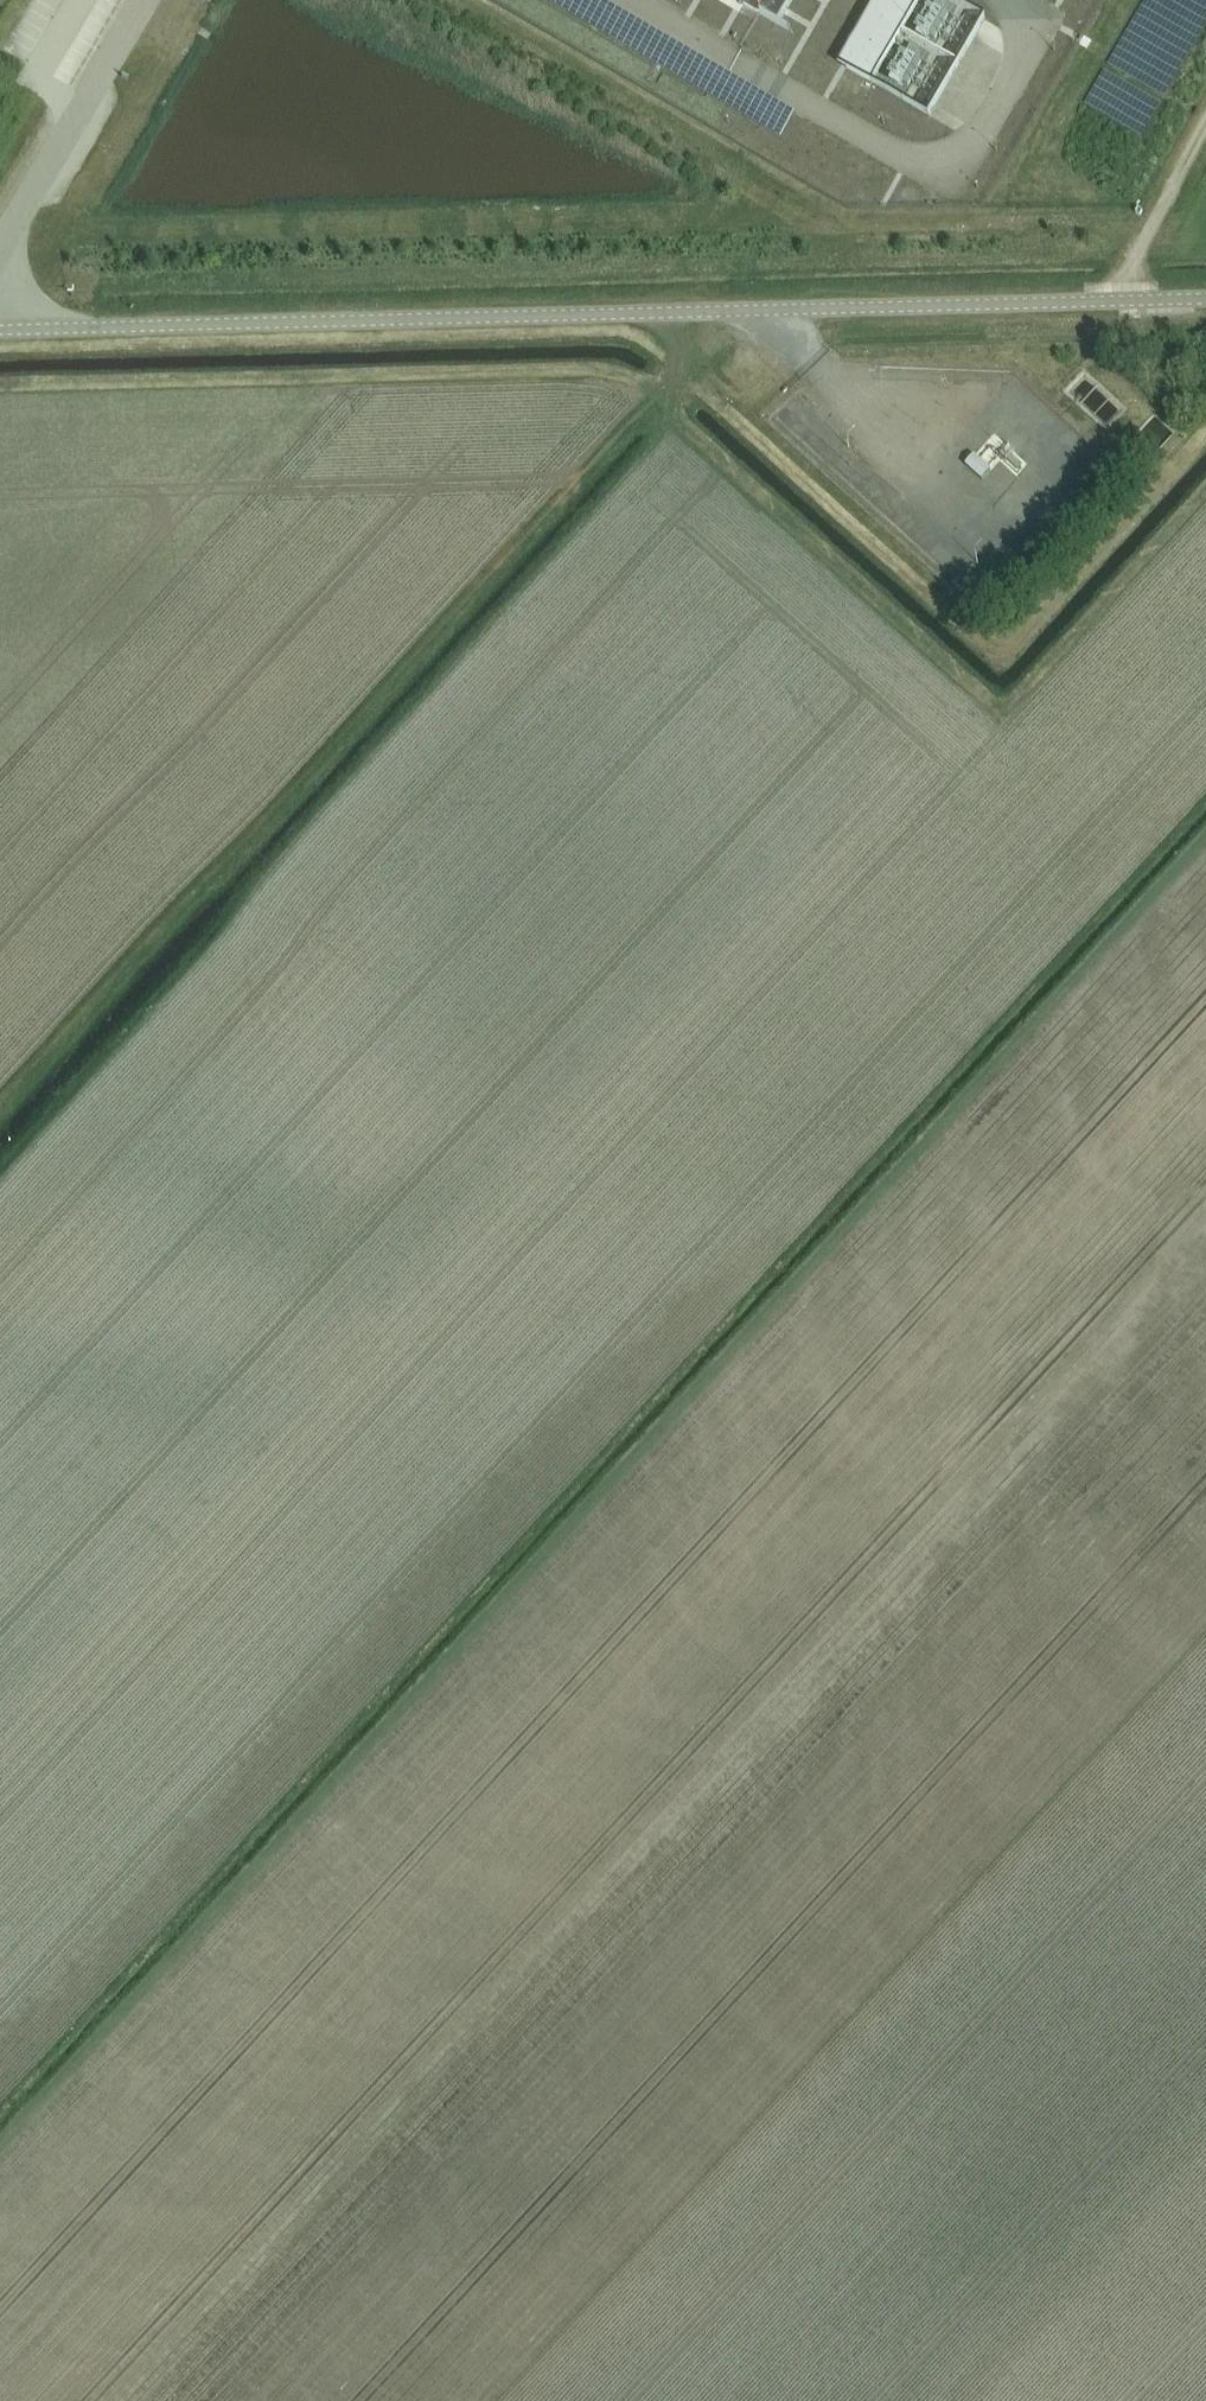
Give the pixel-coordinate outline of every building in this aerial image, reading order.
[(777,27),(793,0),(731,0),(777,27)] [(839,65),(872,84),(921,0),(877,0),(839,65)] [(981,482),(991,472),(974,457),(965,468),(981,482)]
